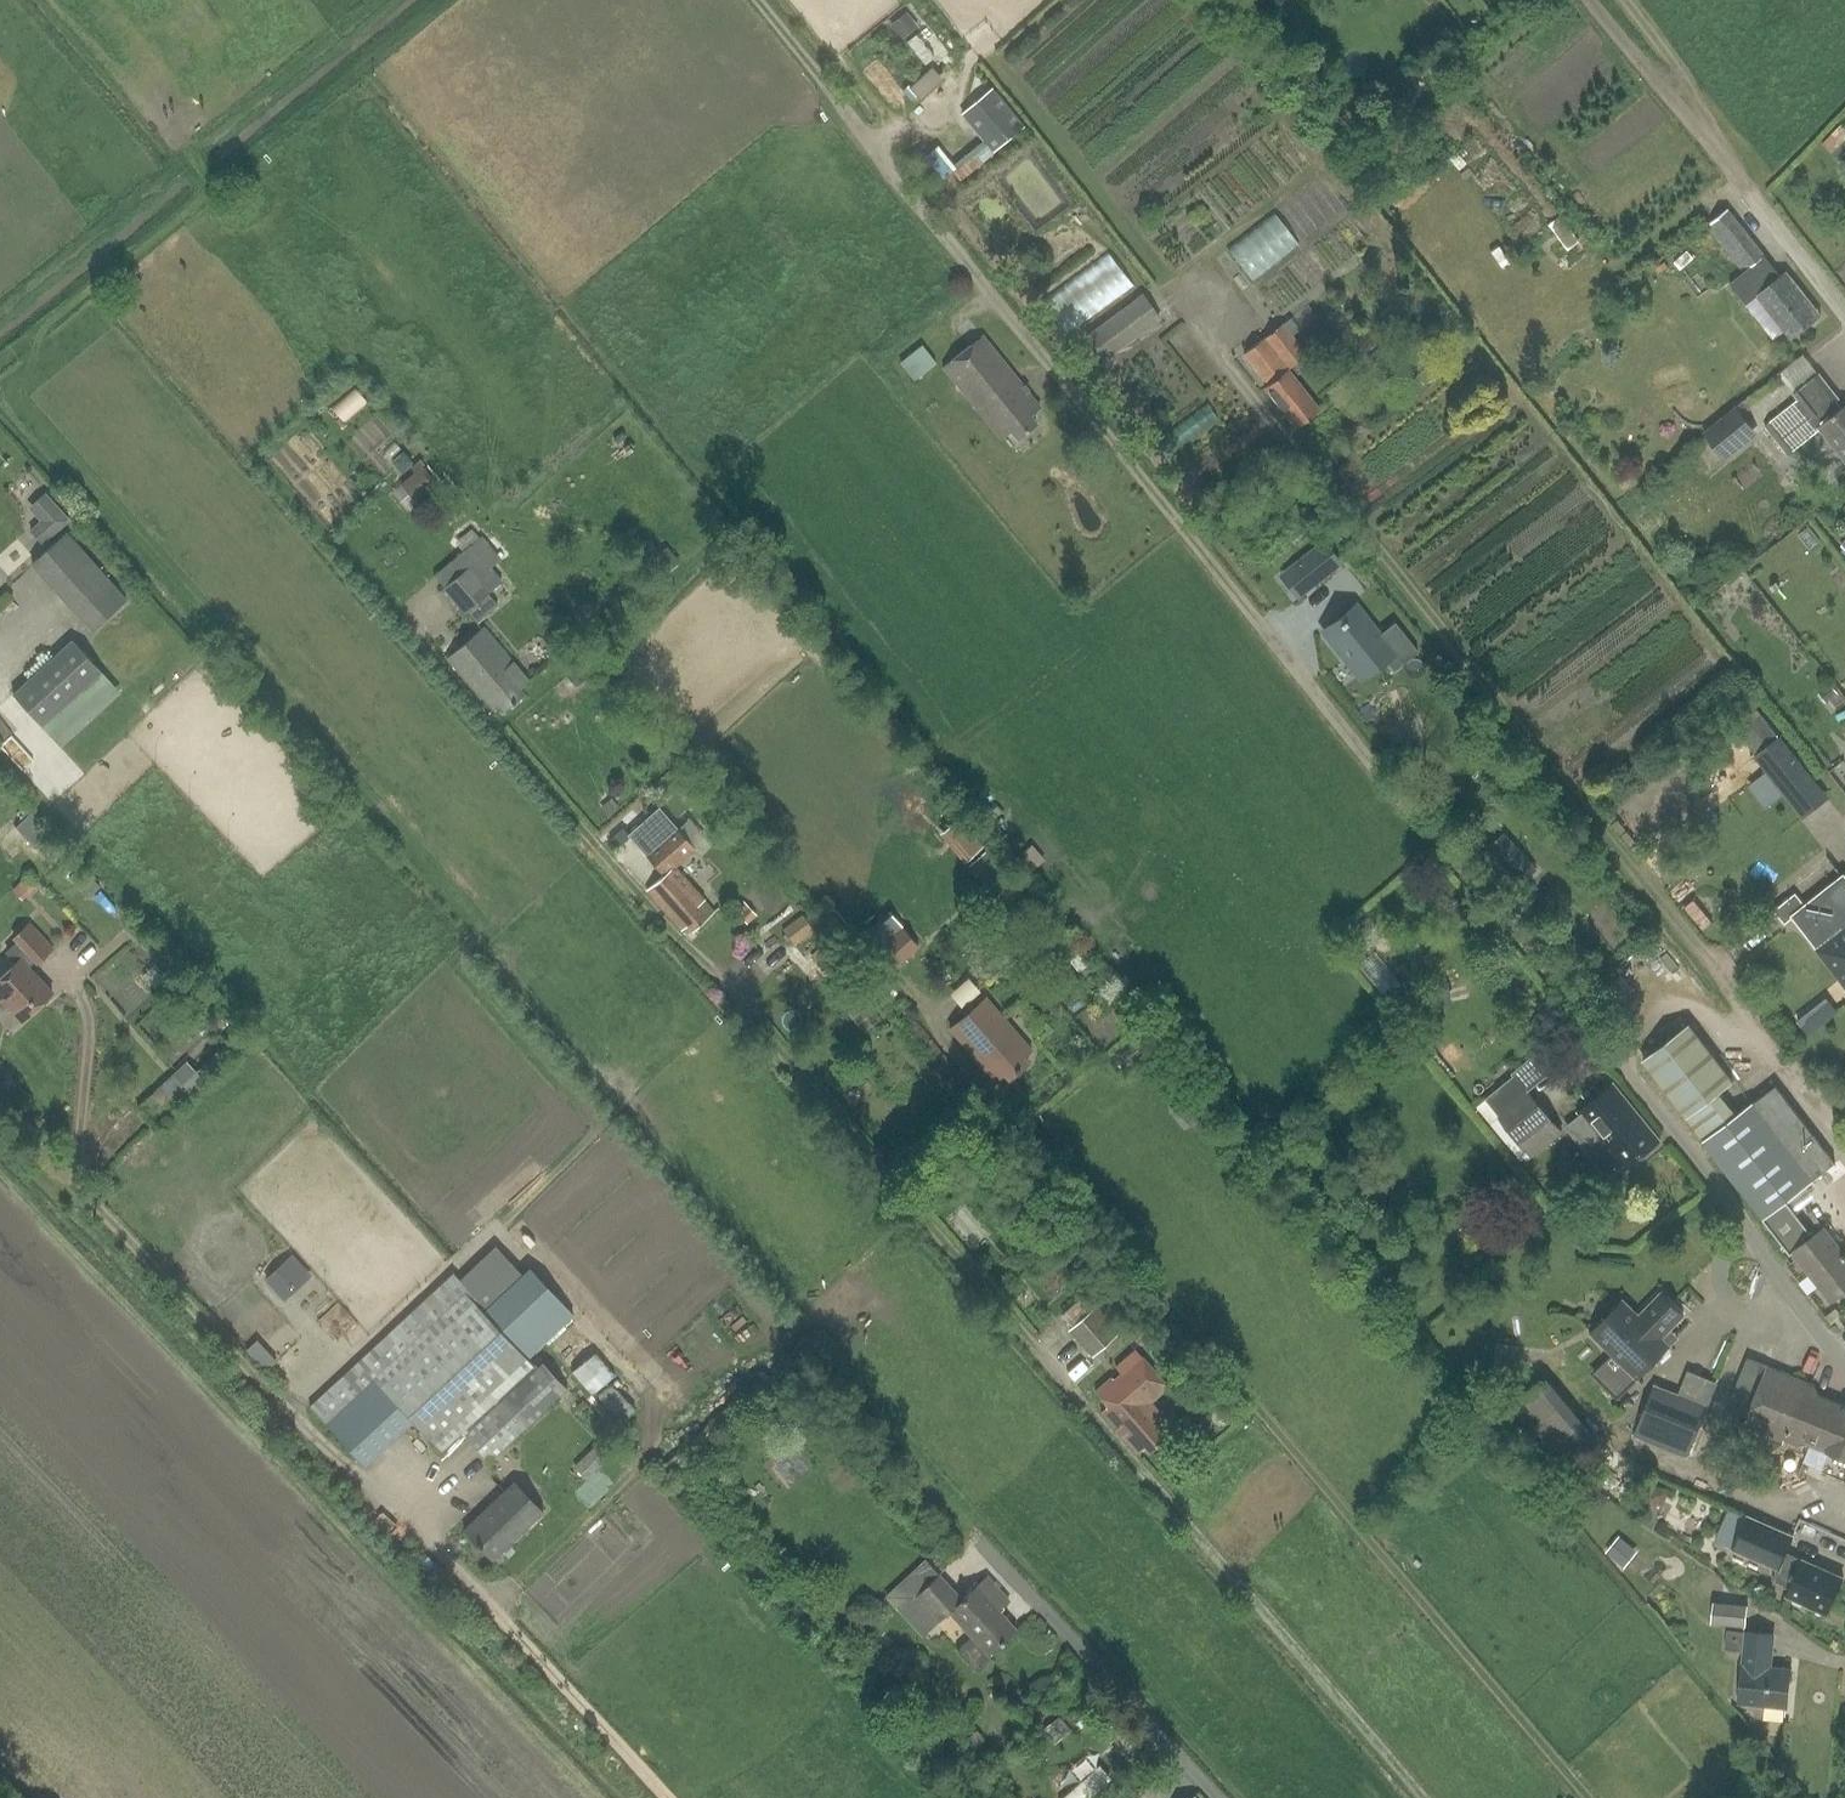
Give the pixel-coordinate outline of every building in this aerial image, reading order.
[(933,101),(923,113),(936,125),(968,87),(939,62),(917,88),(933,101)] [(962,114),(993,151),(1021,128),(990,91),(962,114)] [(960,181),(994,154),(987,145),(975,155),(972,151),(966,156),(968,159),(960,166),(958,163),(954,165),(952,167),(954,170),(953,171),(960,181)] [(925,156),(944,179),(953,171),(954,170),(952,167),(954,165),(938,146),(925,156)] [(1256,275),(1351,210),(1331,179),(1235,244),(1256,275)] [(1776,339),(1785,331),(1792,340),(1822,317),(1787,273),(1781,278),(1728,210),(1706,227),(1743,274),(1732,283),(1776,339)] [(1045,289),(1064,327),(1140,290),(1120,251),(1045,289)] [(1162,319),(1143,294),(1080,340),(1099,366),(1162,319)] [(1307,355),(1283,325),(1237,361),(1261,392),(1265,389),(1297,429),(1319,411),(1287,371),(1307,355)] [(1001,440),(1011,432),(1017,439),(1036,424),(1030,416),(1041,408),(983,337),(944,369),(1001,440)] [(916,380),(937,363),(923,345),(901,362),(916,380)] [(1765,429),(1788,459),(1821,433),(1844,464),(1844,409),(1828,422),(1813,403),(1829,391),(1819,377),(1794,396),(1799,402),(1765,429)] [(1159,432),(1168,448),(1225,418),(1216,402),(1159,432)] [(1706,435),(1724,457),(1755,432),(1737,409),(1706,435)] [(417,503),(438,485),(422,467),(401,485),(417,503)] [(43,545),(69,521),(44,493),(29,506),(41,520),(29,530),(43,545)] [(92,632),(128,600),(67,532),(31,564),(92,632)] [(434,575),(445,588),(444,589),(465,615),(466,613),(476,625),(498,606),(488,594),(502,582),(491,569),(501,560),(481,537),(434,575)] [(1312,585),(1341,563),(1325,543),(1297,565),(1312,585)] [(1340,625),(1327,635),(1347,659),(1363,680),(1393,656),(1401,666),(1419,652),(1395,622),(1379,636),(1358,610),(1345,620),(1340,624),(1340,625)] [(483,628),(447,659),(481,698),(482,697),(494,710),(500,705),(505,711),(524,694),(519,688),(528,681),(483,628)] [(103,674),(72,640),(12,694),(42,728),(103,674)] [(1810,819),(1839,797),(1792,735),(1763,757),(1810,819)] [(30,815),(15,829),(35,850),(50,836),(30,815)] [(957,821),(943,833),(966,860),(980,848),(957,821)] [(675,829),(645,854),(665,877),(648,891),(682,931),(688,926),(693,932),(714,914),(695,893),(696,892),(675,868),(694,851),(675,829)] [(1509,870),(1523,857),(1504,836),(1490,849),(1509,870)] [(1002,875),(986,856),(975,866),(990,885),(1002,875)] [(1776,912),(1786,924),(1794,918),(1844,983),(1844,877),(1804,909),(1795,897),(1776,912)] [(747,924),(757,915),(747,904),(737,913),(747,924)] [(920,949),(889,914),(855,943),(871,962),(862,969),(875,984),(884,977),(886,979),(920,949)] [(802,916),(782,931),(794,946),(801,941),(810,952),(823,943),(802,916)] [(15,939),(18,943),(8,953),(17,963),(0,978),(0,997),(22,1021),(53,993),(29,968),(35,962),(37,964),(54,949),(30,924),(15,939)] [(810,956),(829,975),(836,969),(843,976),(852,967),(827,941),(810,956)] [(1811,1032),(1844,1013),(1844,1009),(1837,995),(1826,1001),(1823,995),(1798,1009),(1811,1032)] [(1028,1064),(1023,1058),(1032,1051),(986,999),(950,1030),(996,1082),(1005,1075),(1009,1080),(1028,1064)] [(1720,1094),(1734,1083),(1690,1026),(1643,1062),(1792,1255),(1794,1254),(1832,1303),(1844,1293),(1844,1255),(1825,1228),(1813,1237),(1787,1203),(1836,1165),(1777,1088),(1754,1105),(1754,1103),(1738,1116),(1720,1094)] [(186,1062),(136,1107),(154,1127),(204,1081),(186,1062)] [(1514,1077),(1485,1100),(1531,1157),(1560,1134),(1514,1077)] [(1579,1113),(1625,1171),(1661,1143),(1614,1085),(1579,1113)] [(496,1248),(461,1281),(453,1274),(309,1408),(350,1451),(397,1407),(434,1446),(530,1356),(524,1349),(490,1313),(486,1308),(521,1276),(496,1248)] [(292,1255),(265,1280),(284,1301),(312,1276),(292,1255)] [(1619,1397),(1636,1379),(1638,1381),(1670,1348),(1662,1340),(1684,1317),(1662,1295),(1640,1318),(1624,1302),(1615,1310),(1609,1311),(1600,1320),(1600,1326),(1591,1335),(1613,1356),(1595,1374),(1619,1397)] [(1094,1304),(1072,1323),(1096,1350),(1118,1331),(1094,1304)] [(576,1364),(597,1355),(586,1329),(565,1337),(576,1364)] [(277,1361),(258,1340),(247,1350),(266,1371),(277,1361)] [(1749,1360),(1739,1383),(1760,1391),(1741,1437),(1765,1447),(1769,1439),(1783,1445),(1785,1440),(1800,1447),(1808,1445),(1844,1459),(1844,1407),(1821,1397),(1813,1385),(1770,1367),(1770,1368),(1760,1364),(1765,1352),(1755,1348),(1750,1360),(1749,1360)] [(1099,1391),(1110,1404),(1101,1412),(1137,1454),(1145,1448),(1149,1453),(1166,1439),(1165,1438),(1174,1431),(1150,1403),(1168,1388),(1153,1370),(1153,1371),(1136,1350),(1116,1368),(1121,1374),(1114,1381),(1111,1378),(1095,1392),(1096,1393),(1099,1391)] [(568,1390),(542,1362),(463,1434),(489,1462),(512,1441),(568,1390)] [(1548,1379),(1510,1412),(1569,1482),(1593,1462),(1578,1445),(1593,1433),(1548,1379)] [(1655,1385),(1638,1431),(1691,1451),(1708,1406),(1655,1385)] [(587,1481),(607,1459),(594,1447),(574,1469),(587,1481)] [(464,1531),(493,1560),(543,1513),(514,1483),(464,1531)] [(1656,1486),(1649,1499),(1662,1505),(1668,1492),(1656,1486)] [(1748,1520),(1734,1552),(1779,1570),(1774,1581),(1792,1589),(1788,1597),(1828,1615),(1844,1579),(1781,1550),(1789,1534),(1748,1520)] [(1638,1551),(1619,1536),(1607,1552),(1626,1567),(1638,1551)] [(938,1575),(913,1599),(937,1625),(950,1613),(973,1639),(958,1652),(974,1670),(979,1671),(990,1662),(990,1656),(1017,1631),(999,1612),(1010,1602),(987,1578),(962,1601),(938,1575)] [(1745,1628),(1746,1606),(1712,1604),(1710,1626),(1745,1628)] [(1775,1636),(1728,1631),(1726,1650),(1745,1652),(1739,1704),(1787,1709),(1791,1670),(1772,1668),(1775,1636)] [(1055,1744),(1071,1731),(1059,1716),(1043,1730),(1055,1744)]
